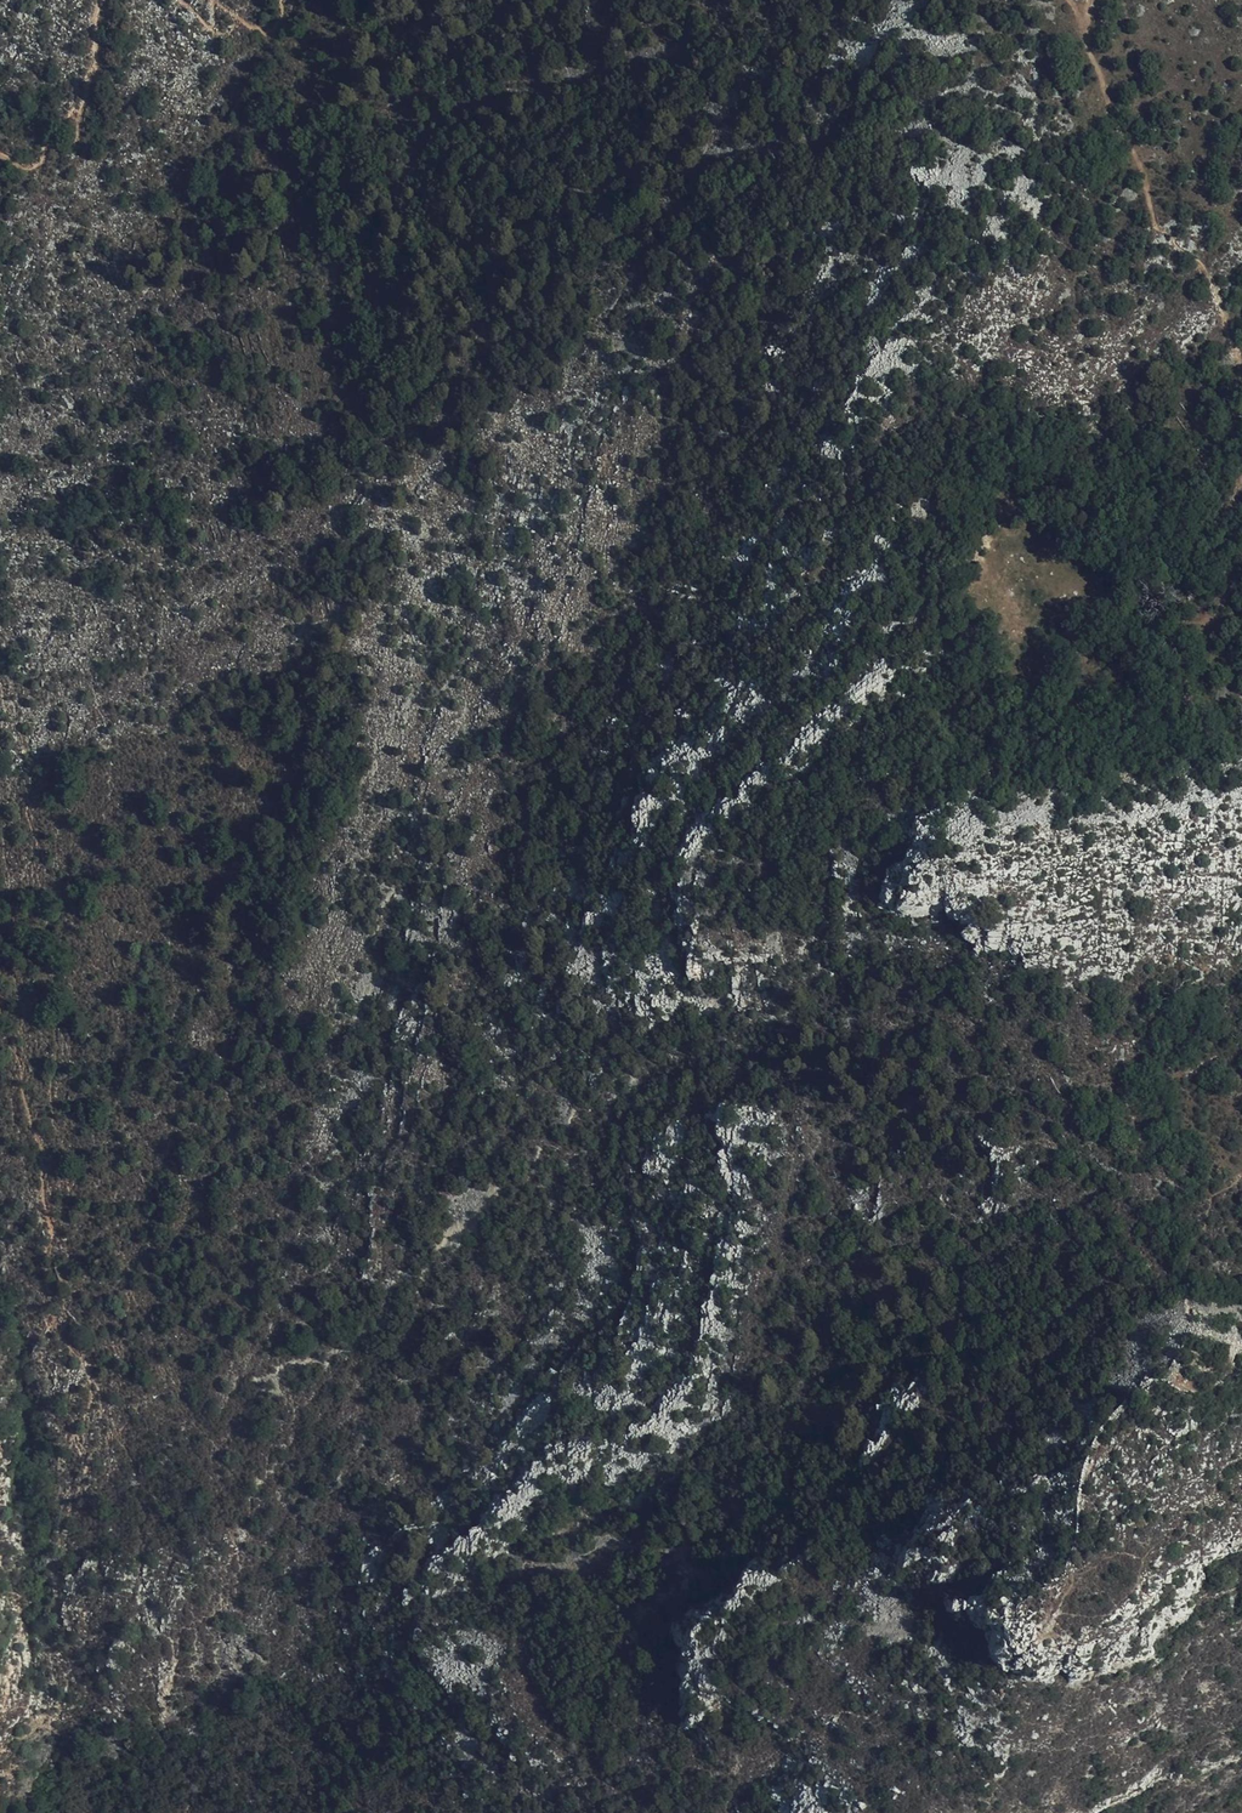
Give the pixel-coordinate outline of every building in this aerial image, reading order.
[(1231,1346),(1230,1363),(1241,1364),(1241,1347),(1231,1346)]
